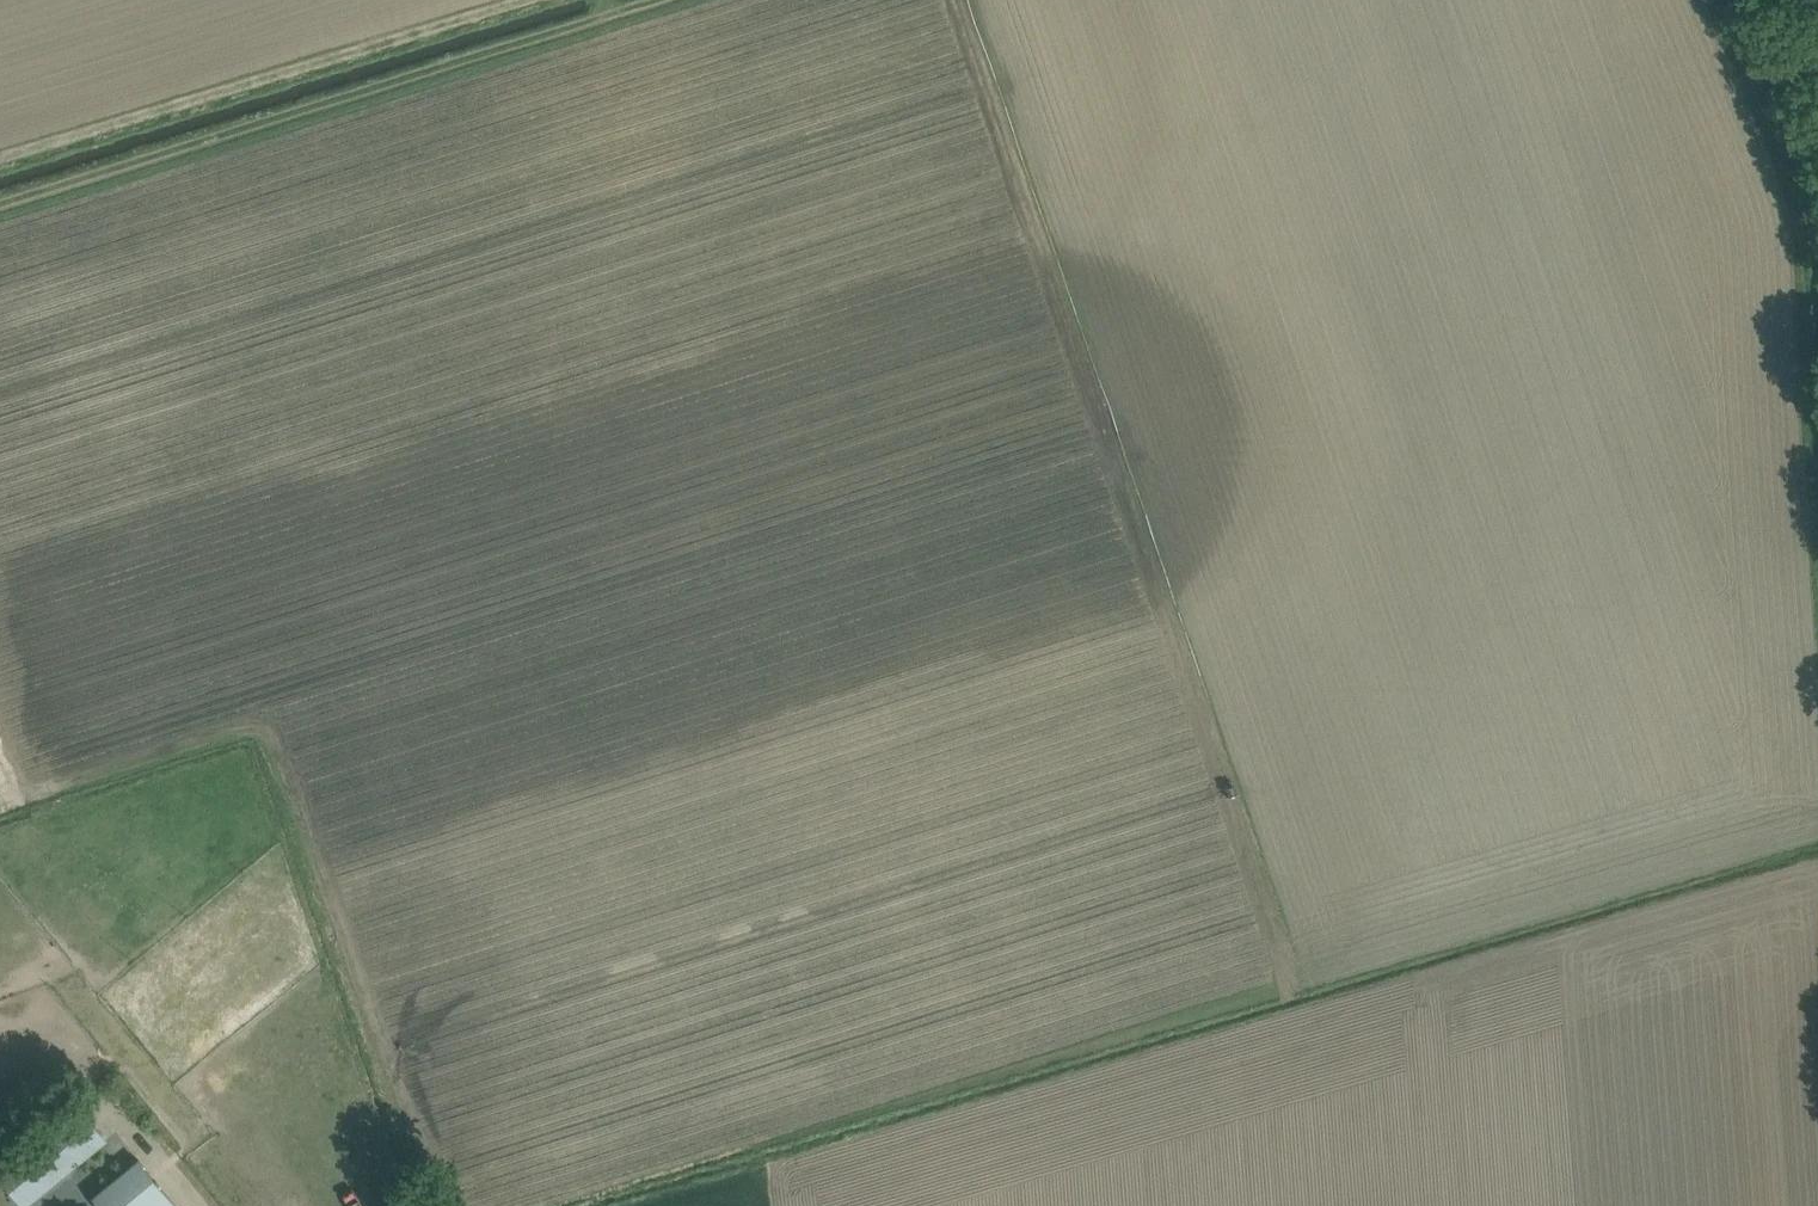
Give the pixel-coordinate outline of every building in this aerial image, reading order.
[(28,1203),(107,1139),(78,1104),(0,1168),(0,1174),(25,1205),(28,1203)] [(139,1158),(94,1195),(103,1205),(179,1205),(139,1158)]
